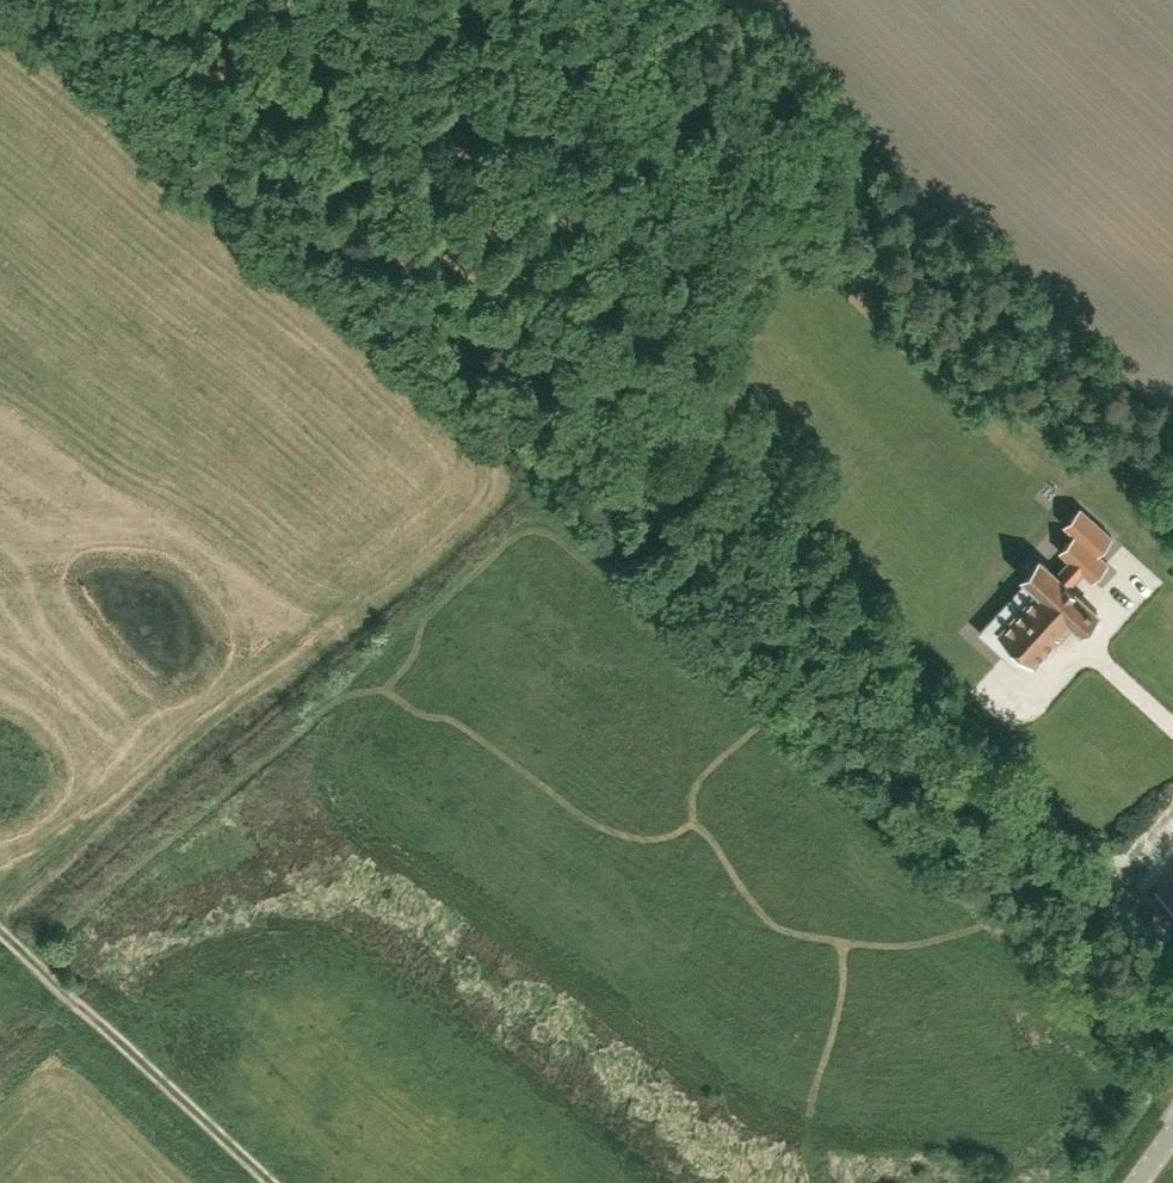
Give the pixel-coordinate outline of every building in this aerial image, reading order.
[(1110,535),(1081,508),(1066,524),(1076,534),(1061,550),(1091,578),(1106,561),(1095,552),(1110,535)] [(1071,620),(1075,623),(1081,628),(1082,626),(1084,628),(1088,627),(1097,618),(1098,614),(1096,612),(1098,610),(1040,558),(1024,576),(1038,589),(1001,630),(1034,661),(1071,620)] [(1157,889),(1172,904),(1172,871),(1157,889)]
